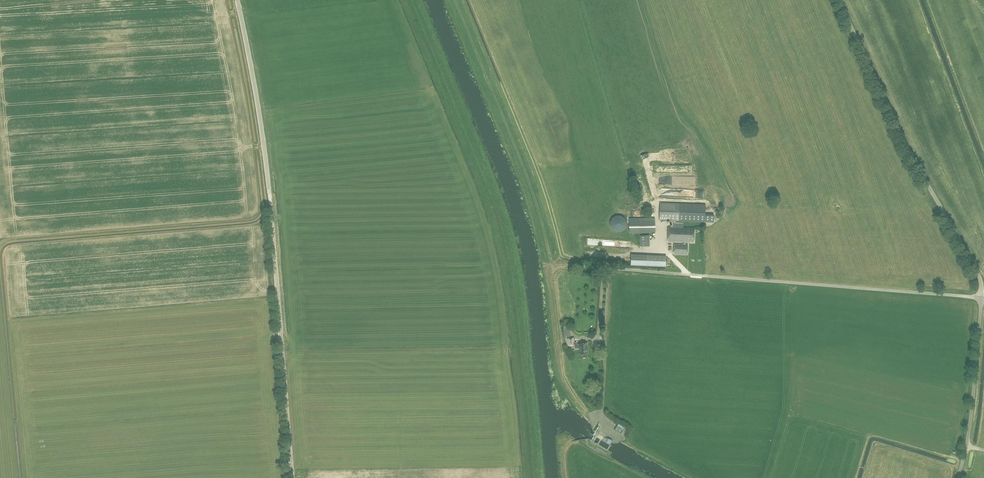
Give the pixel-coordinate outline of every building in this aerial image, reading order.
[(655,175),(655,184),(669,184),(669,181),(683,181),(683,174),(655,175)] [(672,221),(672,223),(672,227),(668,227),(667,241),(683,242),(683,244),(674,244),(673,254),(687,254),(688,244),(685,244),(685,242),(694,242),(694,228),(683,227),(683,221),(705,222),(705,204),(660,203),(659,220),(672,221)] [(618,216),(615,217),(612,219),(610,223),(611,227),(612,229),(615,231),(618,232),(622,231),(625,229),(626,225),(626,221),(624,218),(622,217),(618,216)] [(655,218),(630,218),(630,233),(655,232),(655,218)] [(649,236),(640,236),(640,246),(649,246),(649,236)] [(666,256),(629,255),(629,265),(666,267),(666,256)] [(580,354),(588,354),(587,343),(579,344),(578,344),(576,344),(576,342),(574,342),(574,345),(575,349),(579,348),(579,349),(580,354)] [(618,423),(616,426),(615,429),(614,429),(621,433),(620,432),(621,429),(623,430),(622,430),(624,427),(625,427),(618,423)] [(601,439),(601,440),(609,445),(610,443),(611,442),(612,440),(607,437),(607,438),(603,436),(603,437),(606,439),(606,440),(605,441),(601,439)]
